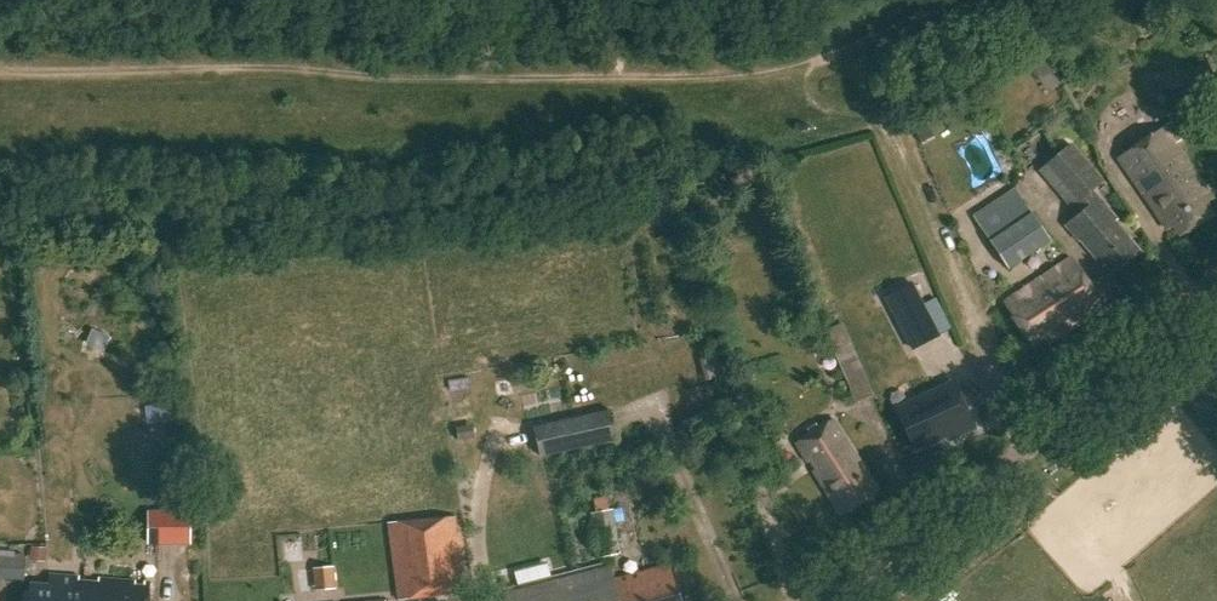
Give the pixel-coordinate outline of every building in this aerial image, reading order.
[(1062,83),(1048,57),(1032,66),(1046,91),(1062,83)] [(1184,238),(1216,217),(1201,191),(1206,188),(1179,145),(1184,142),(1174,126),(1122,159),(1168,232),(1176,226),(1184,238)] [(1076,214),(1079,218),(1068,228),(1081,244),(1085,241),(1094,252),(1092,254),(1104,270),(1108,267),(1115,276),(1143,253),(1117,222),(1118,220),(1094,190),(1103,183),(1070,144),(1038,173),(1076,214)] [(1031,213),(1015,190),(974,217),(990,240),(988,241),(997,255),(998,255),(1007,268),(1049,241),(1031,213)] [(1051,342),(1106,306),(1075,258),(1007,302),(1034,343),(1046,335),(1051,342)] [(912,284),(884,299),(912,352),(940,337),(912,284)] [(826,331),(855,403),(873,395),(842,323),(826,331)] [(958,438),(977,429),(954,381),(896,408),(916,454),(956,435),(958,438)] [(575,418),(582,451),(618,443),(611,410),(575,418)] [(582,451),(575,418),(533,427),(541,460),(582,451)] [(837,508),(843,504),(847,512),(878,492),(832,420),(819,429),(816,425),(807,430),(810,435),(796,444),(808,462),(811,460),(817,469),(813,471),(837,508)] [(456,428),(458,441),(470,439),(468,426),(456,428)] [(614,512),(591,516),(598,558),(620,553),(614,512)] [(398,600),(404,600),(467,592),(456,514),(388,523),(398,600)] [(149,541),(190,541),(189,515),(179,516),(149,515),(149,541)] [(29,561),(44,563),(46,549),(31,548),(29,561)] [(597,600),(684,600),(674,564),(614,579),(610,562),(588,567),(597,600)] [(588,567),(507,588),(510,600),(597,600),(588,567)] [(313,569),(314,591),(336,590),(334,568),(313,569)] [(154,582),(127,580),(54,576),(53,585),(36,584),(35,600),(153,600),(154,582)]
